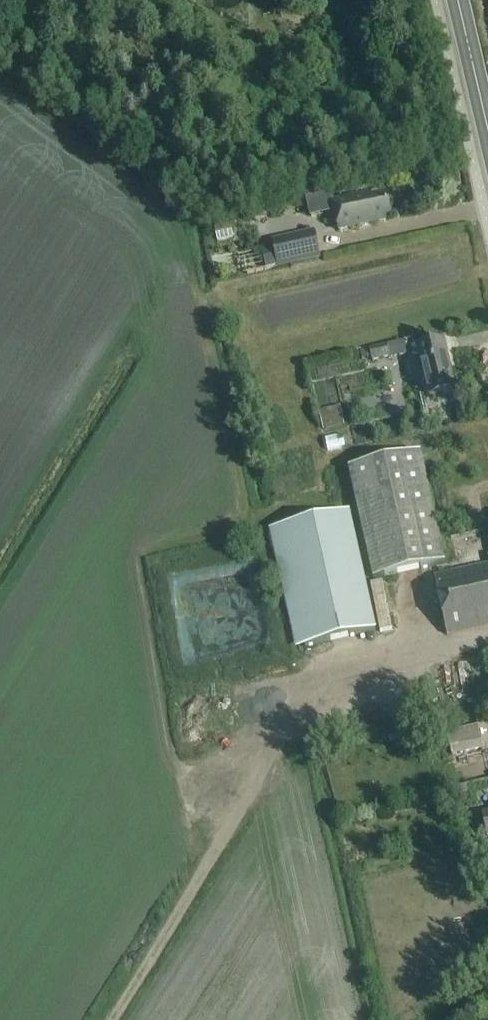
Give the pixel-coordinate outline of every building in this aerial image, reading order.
[(368,202),(367,196),(332,204),(339,233),(385,222),(384,216),(389,215),(386,198),(368,202)] [(231,227),(214,230),(217,241),(228,239),(232,238),(233,238),(231,227)] [(314,233),(272,242),(274,249),(278,270),(320,261),(314,233)] [(387,341),(389,351),(409,347),(406,337),(387,341)] [(456,391),(444,341),(419,347),(412,349),(417,368),(422,367),(430,397),(456,391)] [(370,351),(360,353),(362,361),(372,358),(373,362),(390,358),(387,347),(370,351)] [(320,410),(324,429),(345,424),(341,405),(320,410)] [(376,579),(446,564),(422,455),(352,470),(376,579)] [(348,516),(269,533),(295,649),(374,631),(348,516)] [(435,578),(448,635),(487,626),(487,566),(435,578)] [(453,756),(484,749),(479,727),(448,733),(453,756)]
